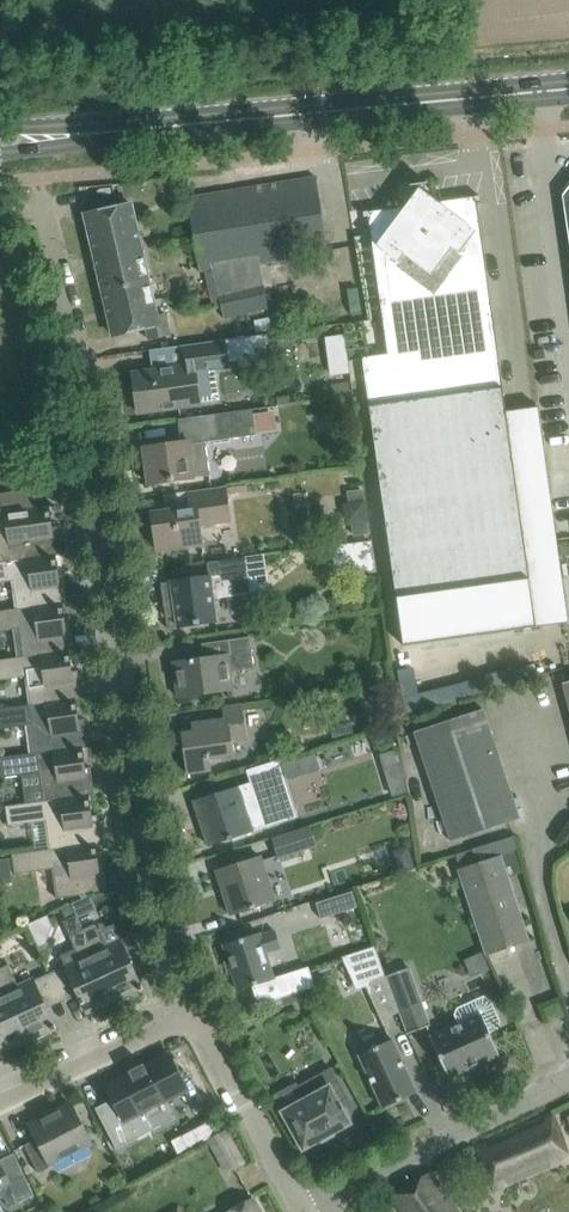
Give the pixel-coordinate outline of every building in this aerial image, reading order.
[(316,177),(189,198),(187,198),(200,272),(215,270),(223,320),(256,315),(255,307),(266,305),(259,262),(328,251),(316,177)] [(368,213),(369,222),(388,354),(362,357),(396,597),(475,586),(419,186),(403,207),(364,212),(364,214),(368,213)] [(439,202),(419,186),(475,586),(529,578),(479,225),(475,198),(479,198),(479,196),(439,202)] [(85,214),(99,275),(145,264),(131,204),(85,214)] [(145,264),(99,275),(113,336),(146,328),(149,340),(170,335),(165,314),(157,315),(145,264)] [(268,317),(253,320),(256,333),(270,330),(268,317)] [(344,331),(323,335),(330,375),(351,372),(344,331)] [(263,335),(224,340),(227,362),(266,356),(263,335)] [(133,373),(138,413),(200,405),(200,402),(220,400),(216,370),(228,369),(227,362),(224,340),(184,345),(187,366),(133,373)] [(182,443),(167,445),(143,448),(148,484),(209,475),(204,442),(256,435),(256,433),(277,430),(274,411),(253,414),(252,409),(179,419),(182,443)] [(157,552),(181,548),(202,545),(199,526),(229,521),(225,486),(189,491),(191,507),(152,512),(157,552)] [(0,493),(0,562),(9,561),(10,561),(10,562),(55,555),(52,536),(59,535),(57,527),(51,528),(48,508),(55,507),(55,505),(36,508),(33,489),(0,493)] [(346,526),(352,525),(353,536),(369,534),(363,490),(347,492),(349,502),(343,503),(346,526)] [(0,562),(0,582),(12,581),(16,609),(17,609),(17,610),(62,604),(59,584),(65,584),(64,575),(58,576),(55,555),(10,562),(10,561),(9,561),(0,562)] [(177,626),(201,623),(216,621),(213,599),(251,594),(246,557),(207,562),(209,576),(162,583),(166,615),(176,614),(177,626)] [(16,609),(8,610),(0,611),(0,632),(19,629),(23,657),(24,657),(24,658),(68,652),(66,633),(72,632),(71,623),(64,624),(62,604),(17,610),(17,609),(16,609)] [(178,697),(202,694),(233,690),(231,672),(254,669),(250,637),(228,640),(230,654),(173,662),(178,697)] [(23,657),(0,660),(0,680),(25,677),(29,705),(30,705),(30,706),(75,700),(72,680),(79,680),(77,671),(71,672),(68,652),(24,658),(24,657),(23,657)] [(388,696),(377,698),(381,715),(392,712),(388,696)] [(29,705),(0,709),(0,729),(31,725),(35,753),(37,753),(37,754),(81,748),(79,729),(85,728),(84,719),(78,720),(75,700),(30,706),(30,705),(29,705)] [(188,774),(210,771),(209,759),(233,756),(231,742),(246,740),(241,705),(223,707),(225,719),(192,724),(193,732),(183,733),(188,774)] [(484,708),(455,718),(451,707),(424,716),(428,727),(414,731),(451,841),(520,816),(484,708)] [(35,753),(0,758),(0,768),(1,778),(38,773),(42,801),(43,801),(43,802),(88,796),(85,777),(92,776),(91,767),(84,768),(81,748),(37,754),(37,753),(35,753)] [(281,764),(286,776),(299,771),(295,759),(281,764)] [(402,791),(398,773),(379,778),(383,795),(402,791)] [(269,804),(281,800),(275,779),(252,786),(251,783),(197,799),(205,826),(202,827),(208,846),(275,826),(269,804)] [(43,801),(42,801),(5,806),(8,826),(45,821),(49,849),(50,849),(50,850),(95,844),(92,824),(98,824),(97,815),(91,816),(88,796),(43,802),(43,801)] [(316,844),(310,826),(271,839),(277,858),(316,844)] [(50,849),(49,849),(12,854),(14,874),(52,869),(56,898),(108,891),(107,890),(101,890),(99,873),(105,872),(104,863),(97,864),(95,844),(50,850),(50,849)] [(408,845),(393,849),(399,872),(415,867),(408,845)] [(458,869),(479,933),(486,955),(529,941),(501,855),(458,869)] [(225,897),(231,915),(267,904),(267,903),(258,876),(266,874),(260,856),(219,869),(228,896),(225,897)] [(0,858),(0,870),(12,869),(10,857),(0,858)] [(315,903),(320,919),(357,907),(352,891),(315,903)] [(82,897),(71,902),(78,916),(95,908),(88,894),(82,897)] [(27,1039),(33,1036),(34,1039),(56,1029),(41,996),(72,982),(80,1000),(79,1000),(80,1004),(82,1003),(86,1012),(113,999),(82,930),(83,930),(71,905),(62,909),(67,920),(62,922),(75,949),(60,956),(65,966),(49,973),(18,987),(8,964),(4,966),(1,960),(0,959),(0,980),(27,1039)] [(83,930),(82,930),(113,999),(120,996),(121,999),(143,989),(128,957),(144,950),(136,933),(105,947),(95,924),(83,930)] [(260,936),(259,933),(223,944),(238,991),(253,986),(259,1004),(281,996),(286,995),(298,991),(314,986),(309,967),(273,978),(265,952),(260,936)] [(430,1026),(409,967),(386,975),(400,1012),(408,1034),(430,1026)] [(400,1012),(386,975),(385,972),(364,981),(381,1020),(400,1012)] [(27,1039),(0,980),(0,1051),(27,1039)] [(284,1006),(301,1000),(298,991),(286,995),(281,996),(284,1006)] [(429,1036),(439,1056),(448,1078),(499,1055),(489,1032),(497,1028),(499,1023),(488,998),(483,996),(461,1006),(457,1008),(453,1012),(453,1016),(456,1024),(429,1036)] [(563,1016),(557,1004),(545,1009),(550,1022),(563,1016)] [(393,1038),(360,1054),(384,1107),(418,1092),(393,1038)] [(117,1108),(100,1116),(116,1149),(152,1130),(144,1113),(188,1090),(169,1052),(105,1085),(117,1108)] [(339,1102),(347,1097),(332,1070),(300,1087),(306,1099),(282,1111),(282,1112),(303,1149),(321,1139),(322,1142),(334,1135),(333,1133),(350,1123),(339,1102)] [(24,1145),(35,1166),(38,1173),(53,1166),(51,1163),(90,1143),(70,1103),(29,1124),(37,1138),(24,1145)] [(475,1147),(494,1189),(568,1156),(568,1152),(552,1113),(475,1147)] [(227,1171),(243,1163),(225,1131),(210,1139),(227,1171)] [(8,1184),(18,1203),(34,1196),(18,1162),(3,1169),(0,1163),(0,1188),(8,1184)] [(392,1199),(401,1211),(457,1211),(429,1173),(392,1199)] [(253,1198),(228,1211),(260,1211),(253,1198)]
